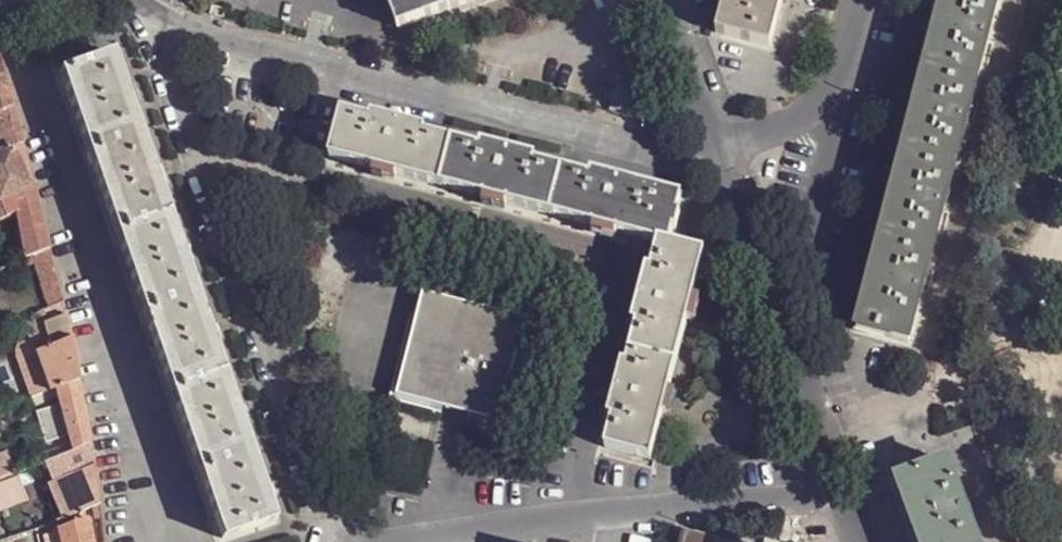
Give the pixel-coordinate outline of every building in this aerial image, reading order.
[(398,28),(473,0),(388,0),(398,28)] [(717,32),(770,47),(782,0),(725,0),(717,32)] [(938,20),(935,20),(932,31),(935,33),(916,104),(913,104),(910,116),(913,116),(893,189),(891,189),(888,200),(891,202),(871,274),(869,273),(865,285),(868,287),(857,329),(908,343),(999,0),(943,0),(938,20)] [(113,52),(60,71),(224,538),(277,520),(270,497),(265,485),(242,418),(238,406),(214,338),(209,326),(186,259),(182,247),(157,179),(153,168),(130,100),(126,88),(113,52)] [(12,106),(2,57),(0,57),(0,109),(12,106)] [(19,131),(12,106),(0,109),(0,136),(19,131)] [(371,120),(342,112),(330,157),(375,169),(397,174),(485,198),(507,203),(595,226),(617,232),(659,243),(659,242),(669,244),(673,230),(676,231),(681,213),(677,213),(682,196),(593,173),(592,177),(558,169),(534,162),(535,158),(482,144),(481,148),(447,140),(424,133),(425,129),(372,115),(371,120)] [(10,147),(21,142),(19,131),(0,136),(0,152),(10,147)] [(13,214),(21,210),(30,207),(37,202),(21,142),(10,147),(28,187),(0,200),(0,220),(13,214)] [(28,187),(10,147),(0,152),(0,200),(28,187)] [(375,169),(373,177),(395,183),(397,174),(375,169)] [(485,198),(483,205),(505,211),(507,203),(485,198)] [(21,210),(13,214),(25,259),(28,258),(31,257),(32,256),(48,250),(39,211),(37,202),(30,207),(21,210)] [(595,226),(593,235),(614,240),(617,232),(595,226)] [(669,244),(659,242),(659,243),(651,271),(648,270),(633,323),(638,325),(627,364),(623,364),(608,419),(612,421),(605,449),(650,460),(662,415),(667,394),(687,321),(692,299),(705,253),(669,244)] [(32,256),(45,308),(62,302),(48,250),(32,256)] [(26,265),(33,263),(31,257),(28,258),(25,259),(24,260),(26,265)] [(461,296),(430,289),(418,329),(409,327),(390,402),(441,414),(443,405),(445,400),(465,405),(464,409),(507,420),(514,398),(503,395),(522,321),(526,309),(504,304),(499,317),(458,306),(461,296)] [(700,302),(692,299),(687,321),(695,323),(700,302)] [(45,323),(65,317),(62,302),(45,308),(42,310),(45,323)] [(43,324),(51,347),(69,341),(65,317),(45,323),(43,324)] [(43,324),(28,328),(35,353),(51,347),(43,324)] [(77,383),(78,381),(69,341),(51,347),(35,353),(47,393),(53,391),(77,383)] [(23,358),(36,397),(41,395),(47,393),(35,353),(23,358)] [(73,454),(90,447),(87,427),(84,427),(77,383),(53,391),(56,401),(73,454)] [(63,458),(73,454),(56,401),(53,391),(47,393),(41,395),(43,403),(44,404),(59,450),(60,450),(63,458)] [(675,396),(667,394),(662,415),(670,418),(675,396)] [(34,398),(32,399),(34,407),(43,403),(41,395),(36,397),(34,398)] [(465,405),(445,400),(443,405),(464,409),(465,405)] [(90,447),(73,454),(75,475),(48,486),(63,520),(90,511),(98,508),(100,507),(90,447)] [(59,450),(42,456),(46,465),(63,458),(60,450),(59,450)] [(42,466),(48,486),(75,475),(73,454),(63,458),(46,465),(42,466)] [(896,482),(919,541),(977,541),(948,462),(896,482)] [(27,502),(18,475),(3,481),(0,482),(0,512),(27,502)] [(90,511),(92,518),(99,516),(98,508),(90,511)] [(87,520),(58,530),(59,534),(60,541),(92,541),(87,520)] [(683,531),(680,541),(725,541),(683,531)] [(59,534),(37,539),(38,541),(60,541),(59,534)]
